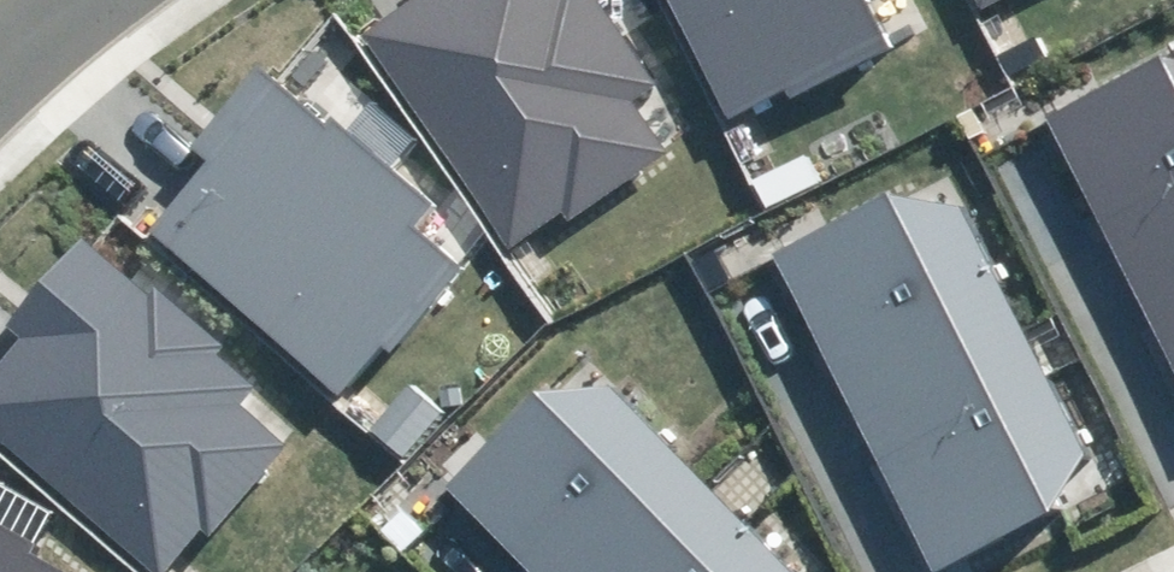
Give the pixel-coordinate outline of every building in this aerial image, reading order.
[(615,0),(399,0),(360,27),(514,248),(673,138),(642,93),(668,75),(615,0)] [(747,108),(922,22),(911,0),(694,0),(747,108)] [(448,194),(272,48),(201,133),(217,146),(155,220),(359,389),(470,256),(427,220),(448,194)] [(1056,105),(1173,341),(1173,51),(1056,105)] [(906,182),(783,239),(941,567),(1066,504),(1098,443),(972,196),(906,182)] [(88,224),(19,306),(34,319),(0,360),(0,430),(171,571),(173,571),(294,427),(256,395),(271,377),(88,224)] [(552,386),(454,477),(547,571),(808,571),(809,565),(616,371),(552,386)] [(0,519),(0,571),(89,571),(91,567),(0,519)]
